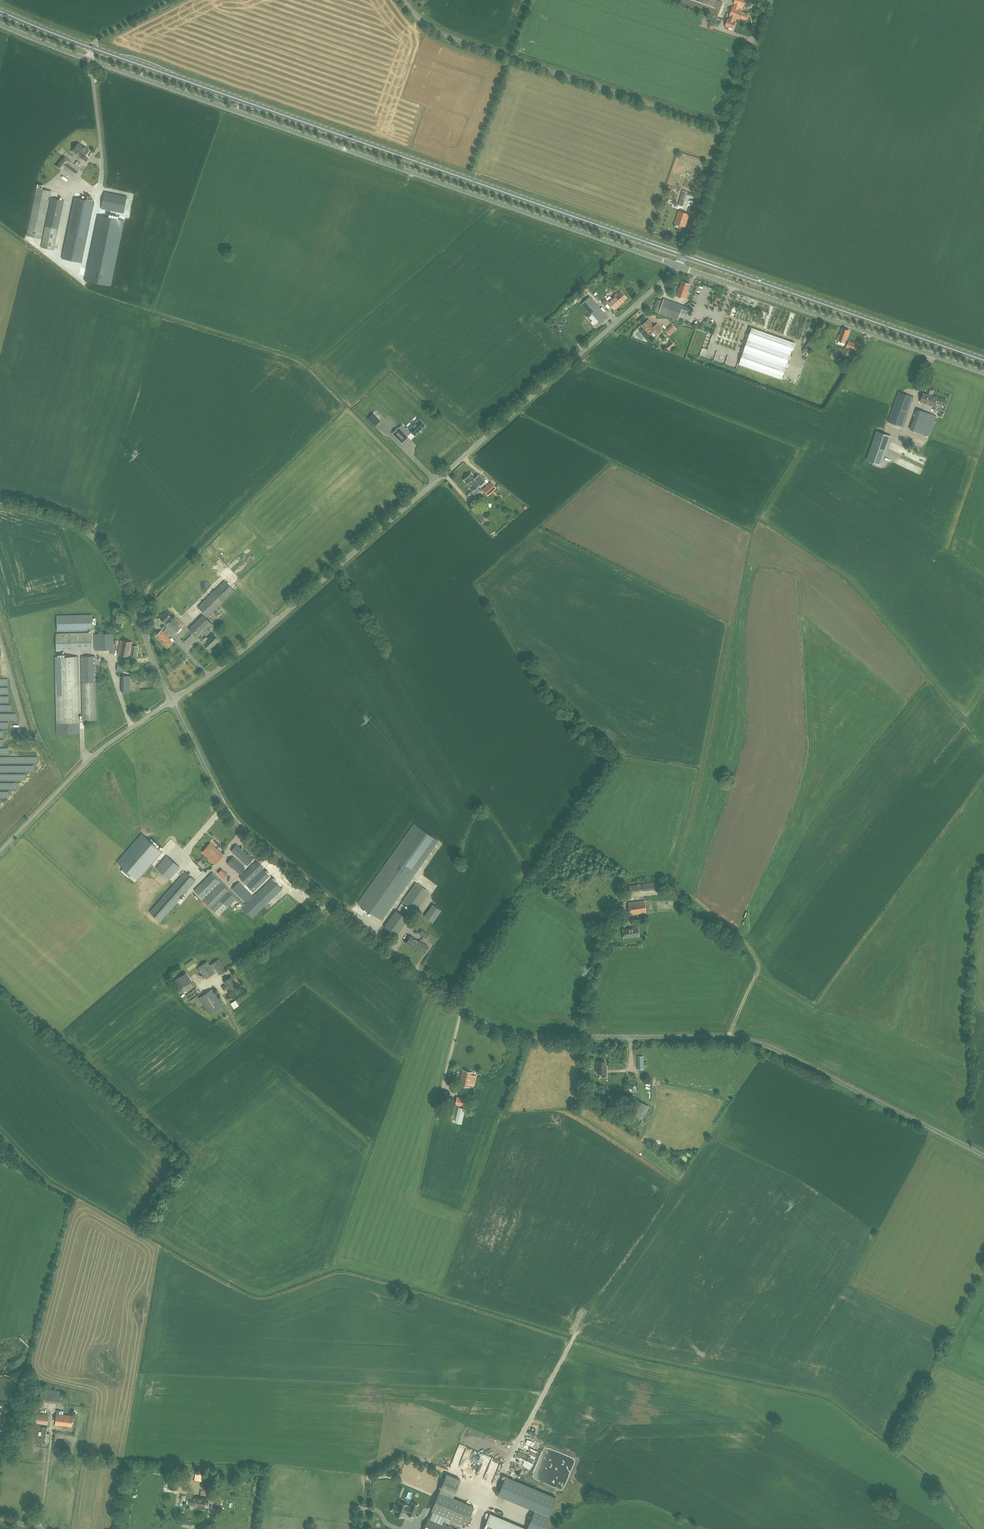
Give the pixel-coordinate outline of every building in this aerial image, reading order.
[(731,16),(736,18),(740,19),(740,17),(747,20),(749,14),(742,12),(743,10),(740,9),(741,6),(744,7),(746,0),(735,0),(734,3),(735,4),(734,7),(733,7),(730,16),(731,16)] [(736,18),(731,16),(730,20),(728,19),(726,26),(734,28),(736,22),(735,21),(736,18)] [(82,159),(89,150),(85,147),(85,148),(79,143),(72,151),(82,159)] [(57,167),(62,170),(73,179),(80,169),(65,157),(57,167)] [(51,191),(37,188),(27,236),(41,239),(49,200),(50,198),(51,191)] [(681,198),(679,205),(683,206),(685,200),(688,192),(683,191),(681,198)] [(101,208),(124,212),(127,196),(105,192),(101,208)] [(59,229),(63,207),(64,201),(51,198),(50,198),(49,200),(51,200),(46,226),(41,247),(54,250),(59,229)] [(82,262),(94,202),(75,198),(62,258),(82,262)] [(685,227),(689,214),(679,211),(675,223),(685,227)] [(111,286),(125,221),(124,220),(98,215),(85,281),(111,286)] [(679,288),(676,296),(686,299),(688,292),(687,291),(690,284),(683,281),(680,289),(679,288)] [(623,301),(626,298),(620,291),(617,294),(616,294),(607,301),(615,310),(623,302),(623,301)] [(607,316),(597,304),(590,296),(581,304),(599,324),(607,316)] [(661,300),(658,299),(653,311),(657,312),(661,300)] [(690,308),(683,306),(664,299),(659,313),(678,320),(681,312),(688,314),(690,308)] [(649,320),(642,326),(650,335),(654,331),(658,335),(663,330),(657,324),(655,327),(649,320)] [(672,336),(679,329),(675,325),(669,332),(672,336)] [(794,343),(752,328),(739,364),(782,379),(794,343)] [(848,333),(849,330),(843,328),(840,335),(839,335),(837,340),(845,343),(849,333),(848,333)] [(848,361),(853,350),(856,352),(859,345),(849,341),(846,348),(845,347),(840,357),(848,361)] [(904,427),(914,397),(899,391),(888,422),(904,427)] [(931,405),(934,396),(932,395),(932,396),(924,393),(921,401),(931,405)] [(910,429),(921,433),(930,436),(937,416),(918,409),(910,429)] [(392,433),(402,443),(408,437),(407,436),(411,432),(415,436),(425,426),(419,419),(409,429),(408,428),(403,432),(398,427),(392,433)] [(867,460),(874,462),(881,465),(891,436),(877,431),(867,460)] [(468,483),(474,491),(484,483),(482,481),(484,478),(480,474),(476,478),(472,473),(469,476),(470,478),(468,480),(470,482),(468,483)] [(496,488),(491,483),(483,490),(488,495),(496,488)] [(470,512),(474,516),(479,522),(484,518),(475,508),(470,512)] [(172,605),(183,616),(224,579),(212,566),(200,577),(201,579),(172,605)] [(185,589),(200,574),(195,569),(181,585),(185,589)] [(235,591),(225,581),(198,607),(208,617),(235,591)] [(166,624),(174,616),(167,609),(159,617),(166,624)] [(57,631),(93,630),(93,618),(93,615),(57,615),(57,631)] [(212,624),(204,615),(189,629),(198,638),(212,624)] [(183,628),(182,627),(184,625),(176,616),(167,625),(175,634),(178,632),(179,633),(183,628)] [(161,630),(155,636),(161,641),(167,648),(173,643),(169,639),(170,639),(166,635),(161,630)] [(92,632),(57,632),(57,649),(92,649),(92,632)] [(95,634),(95,639),(95,650),(109,650),(109,652),(114,652),(114,638),(113,638),(113,633),(95,634)] [(208,638),(206,637),(202,641),(204,644),(209,649),(212,646),(212,647),(219,640),(213,634),(208,638)] [(130,657),(132,645),(132,642),(121,640),(118,654),(130,657)] [(57,657),(55,657),(56,723),(57,734),(80,733),(80,723),(79,656),(57,657)] [(97,720),(96,682),(95,656),(81,656),(83,720),(97,720)] [(136,666),(117,663),(116,670),(135,674),(136,666)] [(121,691),(130,691),(129,675),(121,675),(121,691)] [(164,808),(157,816),(165,823),(172,815),(164,808)] [(382,919),(439,841),(414,823),(358,902),(359,902),(358,902),(382,919)] [(163,852),(142,834),(117,862),(124,868),(121,871),(129,877),(131,874),(138,880),(163,852)] [(210,843),(202,852),(215,864),(223,855),(210,843)] [(247,866),(253,859),(237,844),(231,851),(247,866)] [(180,867),(167,856),(156,868),(170,879),(180,867)] [(240,876),(247,869),(234,856),(227,864),(240,876)] [(257,861),(254,864),(253,864),(239,877),(246,885),(260,871),(264,867),(257,861)] [(224,869),(220,873),(226,879),(230,875),(224,869)] [(264,869),(260,873),(247,885),(254,892),(267,880),(266,879),(270,876),(264,869)] [(196,881),(185,872),(150,912),(160,921),(196,881)] [(194,890),(203,899),(219,915),(236,899),(243,906),(242,907),(252,917),(282,889),(272,879),(245,905),(212,872),(194,890)] [(628,892),(643,891),(659,889),(658,881),(641,883),(641,884),(627,886),(628,892)] [(253,896),(239,882),(232,888),(246,902),(253,896)] [(416,911),(429,892),(416,882),(402,902),(416,911)] [(287,905),(292,900),(289,897),(272,912),(273,913),(275,912),(278,915),(280,913),(281,914),(284,912),(280,908),(279,909),(278,907),(284,902),(287,905)] [(646,913),(644,900),(628,902),(629,912),(630,915),(646,913)] [(755,914),(759,905),(754,902),(750,911),(755,914)] [(433,923),(442,910),(434,905),(425,917),(433,923)] [(396,935),(408,919),(397,910),(385,927),(396,935)] [(624,938),(639,936),(638,927),(622,929),(624,938)] [(419,942),(419,941),(418,941),(416,939),(416,940),(411,936),(406,943),(415,950),(417,947),(424,952),(428,946),(420,941),(419,942)] [(219,960),(210,965),(207,961),(198,967),(206,979),(215,972),(213,969),(215,968),(219,974),(225,970),(219,960)] [(185,988),(192,981),(185,973),(177,980),(185,988)] [(230,990),(238,986),(231,977),(224,981),(226,984),(222,987),(225,990),(229,988),(230,990)] [(190,1002),(200,994),(196,988),(186,995),(190,1002)] [(210,1015),(224,1005),(212,988),(199,998),(210,1015)] [(602,1076),(606,1076),(606,1068),(605,1068),(605,1061),(597,1061),(597,1073),(602,1073),(602,1076)] [(469,1087),(473,1072),(462,1070),(459,1084),(469,1087)] [(447,1104),(449,1092),(441,1090),(439,1102),(447,1104)] [(467,1099),(457,1097),(455,1105),(465,1107),(467,1099)] [(642,1120),(650,1107),(636,1098),(628,1111),(642,1120)] [(60,1403),(61,1391),(41,1388),(40,1401),(60,1403)] [(72,1426),(73,1415),(59,1414),(60,1410),(57,1410),(57,1414),(55,1424),(72,1426)] [(42,1427),(42,1424),(48,1425),(49,1415),(37,1413),(36,1426),(42,1427)] [(531,1458),(530,1463),(535,1464),(537,1457),(531,1455),(532,1451),(526,1449),(524,1456),(531,1458)] [(534,1467),(524,1463),(523,1468),(521,1467),(520,1470),(531,1473),(534,1467)] [(205,1474),(196,1473),(195,1480),(204,1481),(205,1474)] [(447,1473),(432,1510),(466,1524),(473,1505),(465,1502),(452,1497),(459,1479),(447,1473)] [(177,1489),(179,1477),(171,1475),(169,1488),(177,1489)] [(189,1504),(204,1506),(205,1503),(208,1504),(208,1499),(191,1496),(189,1504)] [(394,1505),(392,1511),(393,1511),(395,1512),(394,1513),(403,1517),(405,1511),(408,1512),(407,1514),(413,1516),(415,1512),(418,1505),(412,1503),(410,1507),(407,1506),(407,1505),(403,1503),(399,1502),(398,1505),(397,1506),(396,1505),(396,1506),(394,1505)] [(484,1528),(528,1528),(527,1528),(500,1517),(491,1513),(484,1528)] [(424,1528),(455,1528),(429,1518),(424,1528)]
